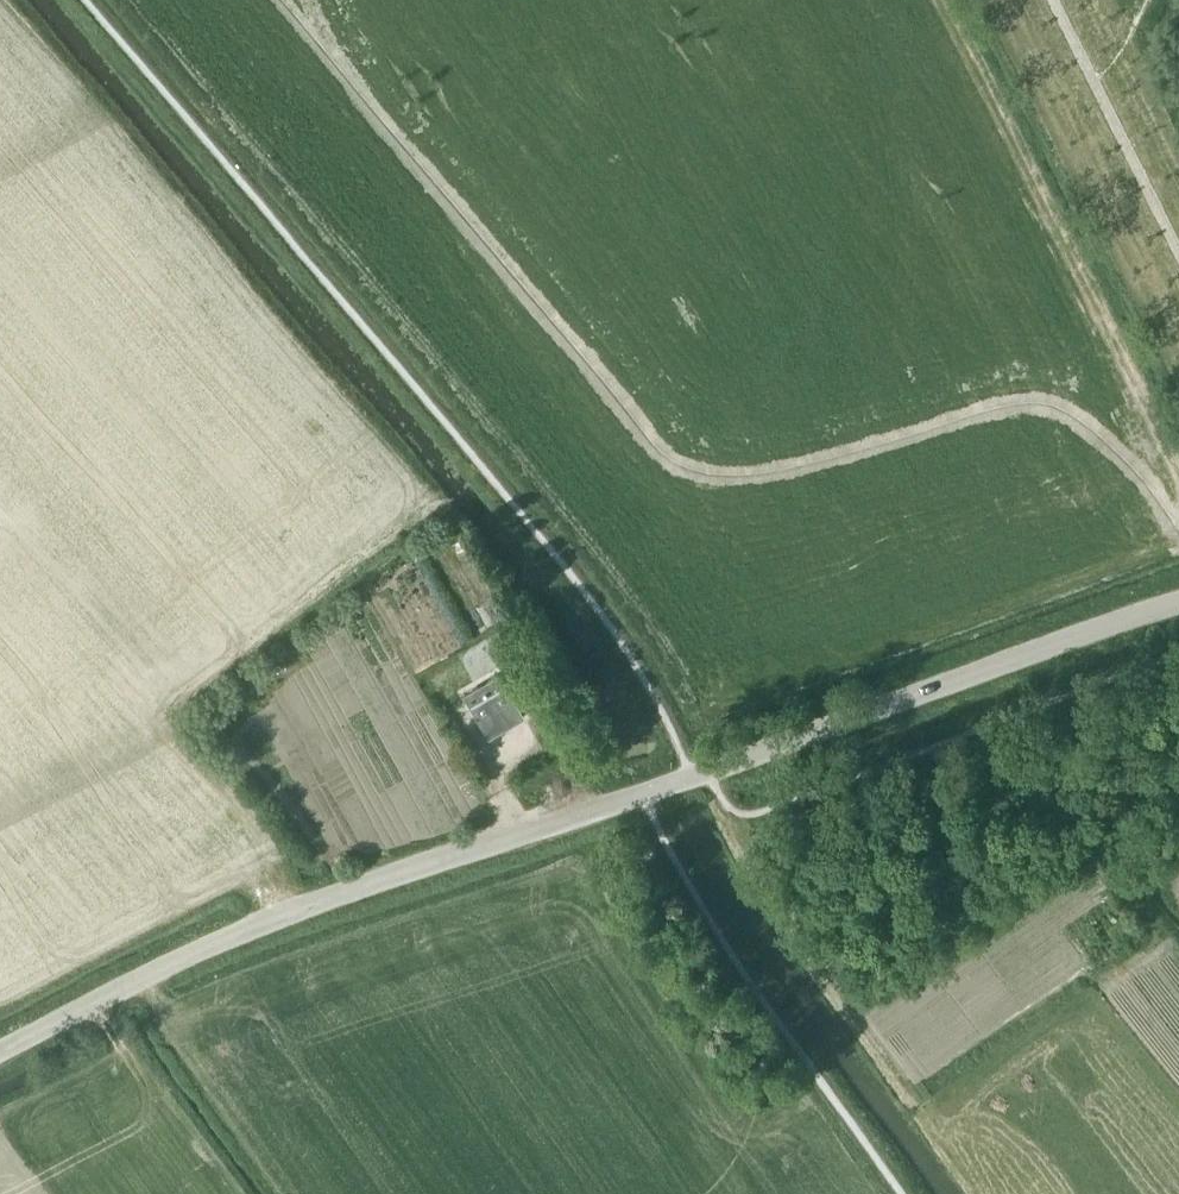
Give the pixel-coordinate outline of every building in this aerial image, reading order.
[(490,734),(523,714),(500,674),(467,693),(490,734)]
